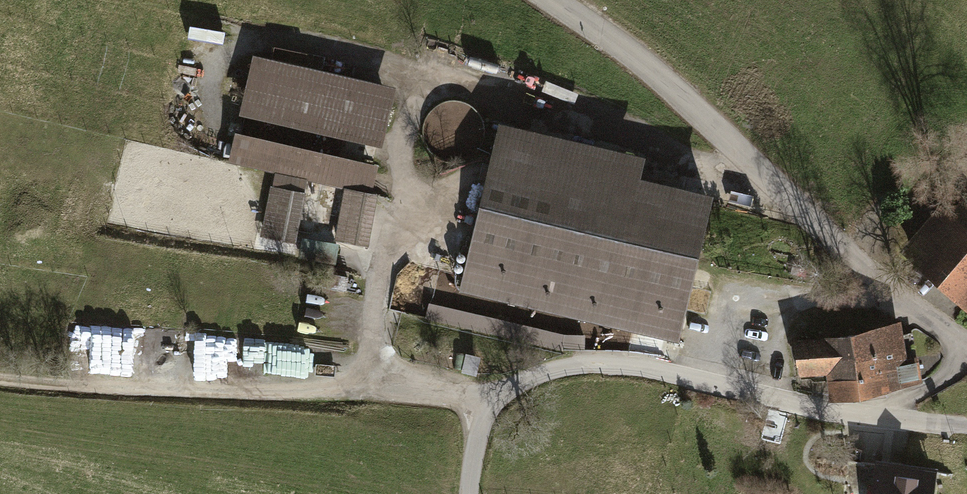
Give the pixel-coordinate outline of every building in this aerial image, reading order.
[(394,90),(250,56),(236,115),(380,149),(394,90)] [(641,160),(495,127),(457,296),(677,346),(711,196),(637,179),(641,160)] [(375,168),(231,136),(225,164),(369,196),(375,168)] [(303,195),(264,187),(254,235),(294,242),(303,195)] [(374,201),(341,193),(330,239),(364,247),(374,201)] [(894,253),(964,319),(966,316),(966,206),(960,200),(946,215),(937,206),(894,253)] [(899,322),(788,340),(795,383),(823,378),(827,402),(910,388),(899,322)] [(220,337),(219,374),(275,376),(277,339),(220,337)] [(708,455),(690,451),(687,463),(706,467),(708,455)] [(848,459),(843,493),(874,493),(878,463),(848,459)] [(878,463),(874,493),(930,493),(932,480),(931,480),(932,471),(878,463)]
